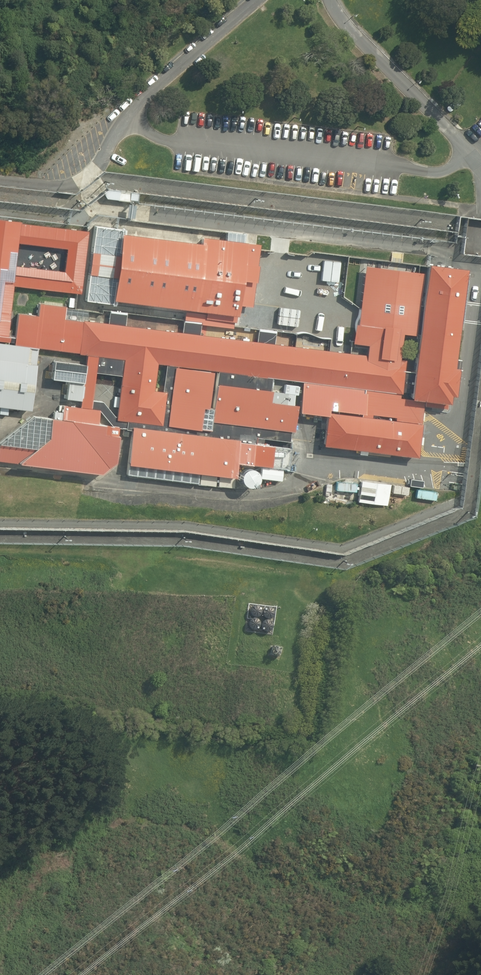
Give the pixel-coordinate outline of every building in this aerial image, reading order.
[(0,222),(0,408),(33,411),(40,348),(88,355),(88,364),(55,361),(53,378),(71,380),(69,397),(83,399),(82,408),(63,406),(63,413),(56,412),(55,419),(34,417),(0,442),(0,462),(103,473),(117,463),(121,427),(134,428),(128,474),(197,482),(199,473),(236,477),(238,463),(264,466),(262,478),(282,481),(284,467),(289,468),(291,449),(252,444),(253,436),(291,441),(297,386),(287,385),(286,393),(273,391),(275,378),(303,381),(300,412),(326,415),(322,447),(420,458),(425,400),(451,403),(452,395),(457,396),(460,368),(455,368),(468,268),(430,264),(416,372),(405,371),(407,360),(401,359),(404,334),(417,335),(424,273),(366,266),(361,309),(359,324),(356,324),(354,343),(369,345),(368,355),(275,344),(276,331),(259,329),(258,342),(200,334),(202,324),(234,328),(238,305),(253,307),(261,242),(202,234),(201,241),(97,228),(88,299),(112,302),(113,298),(190,308),(183,333),(126,325),(128,314),(111,312),(109,323),(64,319),(66,307),(40,303),(38,316),(19,314),(16,345),(7,344),(14,285),(80,292),(87,232),(0,222)] [(252,486),(254,485),(257,483),(258,481),(259,478),(259,475),(258,473),(256,470),(254,469),(251,468),(248,469),(246,470),(243,472),(242,474),(242,477),(242,480),(244,483),(246,484),(249,485),(252,486)] [(354,481),(346,480),(345,489),(352,491),(354,481)] [(437,483),(418,480),(415,497),(435,500),(437,483)] [(392,485),(362,481),(359,501),(389,505),(392,485)] [(335,502),(337,501),(339,500),(340,499),(341,497),(341,495),(340,494),(339,492),(338,491),(336,490),(334,490),(332,491),(330,492),(329,494),(329,496),(329,498),(330,499),(332,501),(333,502),(335,502)] [(351,503),(353,503),(354,502),(356,500),(356,499),(356,497),(356,495),(355,494),(353,492),(352,492),(350,492),(348,492),(346,493),(345,495),(345,497),(345,499),(346,501),(347,502),(349,503),(351,503)] [(256,617),(258,617),(260,616),(261,614),(261,613),(261,611),(261,609),(259,608),(258,607),(256,606),(254,607),(253,607),(251,609),(251,610),(250,612),(251,614),(252,615),(253,616),(254,617),(256,617)] [(270,619),(271,618),(273,617),(274,616),(275,614),(275,612),(274,610),(273,609),(271,608),(269,608),(268,608),(266,609),(265,610),(264,612),(264,613),(264,615),(265,617),(266,618),(268,619),(270,619)] [(255,630),(256,630),(258,629),(259,627),(260,625),(259,624),(259,622),(258,620),(256,619),(254,619),(252,619),(251,620),(250,621),(249,623),(249,625),(249,627),(250,628),(251,629),(253,630),(255,630)] [(268,632),(270,631),(271,630),(272,629),(273,627),(273,625),(272,623),(271,622),(269,621),(268,621),(266,621),(264,622),(263,623),(262,624),(262,626),(262,628),(263,629),(264,631),(266,631),(268,632)] [(282,650),(275,647),(272,655),(279,658),(282,650)]
